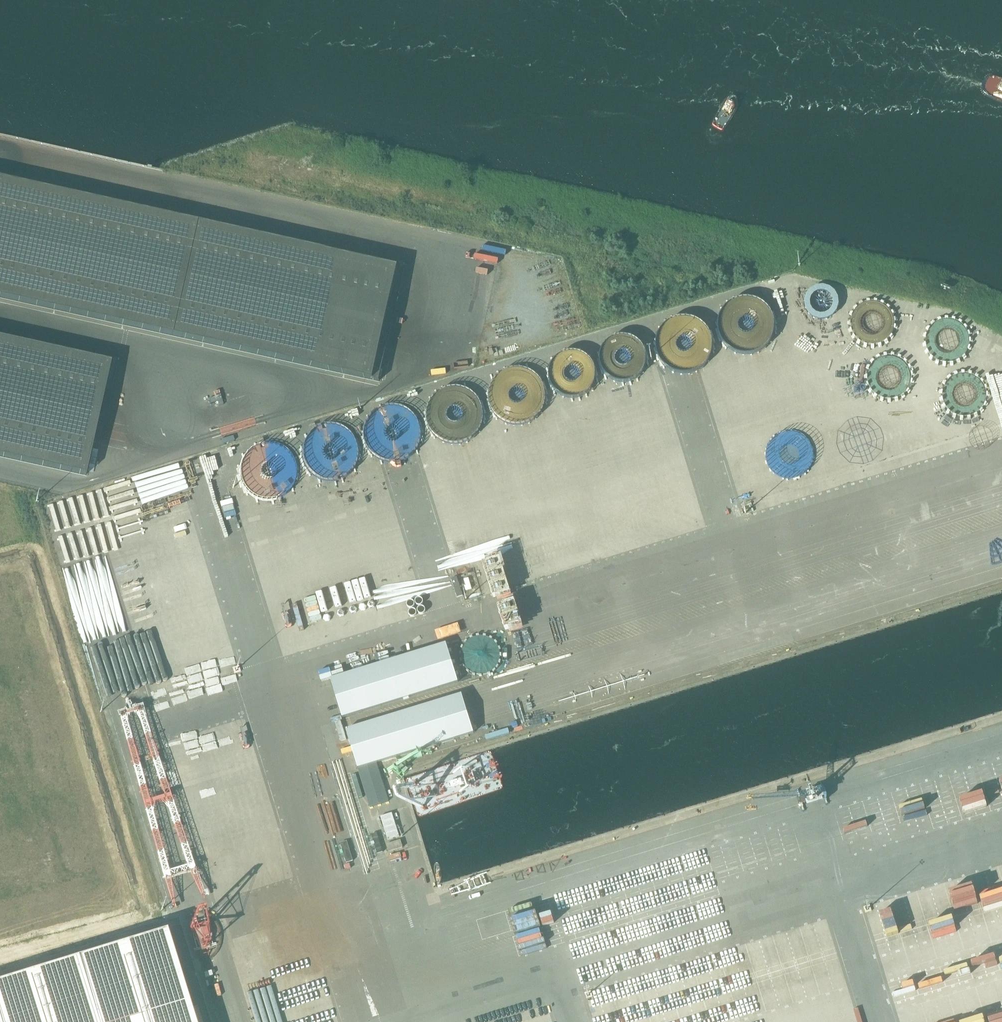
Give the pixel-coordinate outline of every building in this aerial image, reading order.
[(257,353),(373,379),(373,378),(380,349),(380,347),(385,323),(390,304),(390,303),(398,267),(386,264),(386,265),(373,262),(373,261),(345,255),(345,256),(332,253),(332,252),(304,246),(303,246),(291,244),(291,243),(263,237),(250,234),(222,228),(209,225),(185,219),(185,220),(171,217),(172,216),(144,210),(144,211),(130,208),(131,207),(103,201),(103,202),(89,199),(90,198),(62,192),(62,193),(48,190),(49,189),(21,183),(21,184),(7,181),(8,180),(0,178),(0,297),(257,353)] [(86,475),(93,444),(93,443),(98,419),(98,418),(103,399),(103,398),(111,362),(99,359),(99,360),(85,357),(86,356),(58,350),(58,351),(44,348),(45,347),(17,341),(17,342),(3,339),(4,338),(0,337),(0,455),(86,475)] [(445,640),(329,675),(342,717),(459,681),(445,640)] [(459,690),(346,725),(358,767),(473,731),(459,690)] [(399,836),(392,813),(380,816),(387,840),(399,836)] [(402,847),(400,840),(386,845),(388,851),(402,847)] [(0,978),(0,1021),(190,1021),(161,928),(0,978)]
